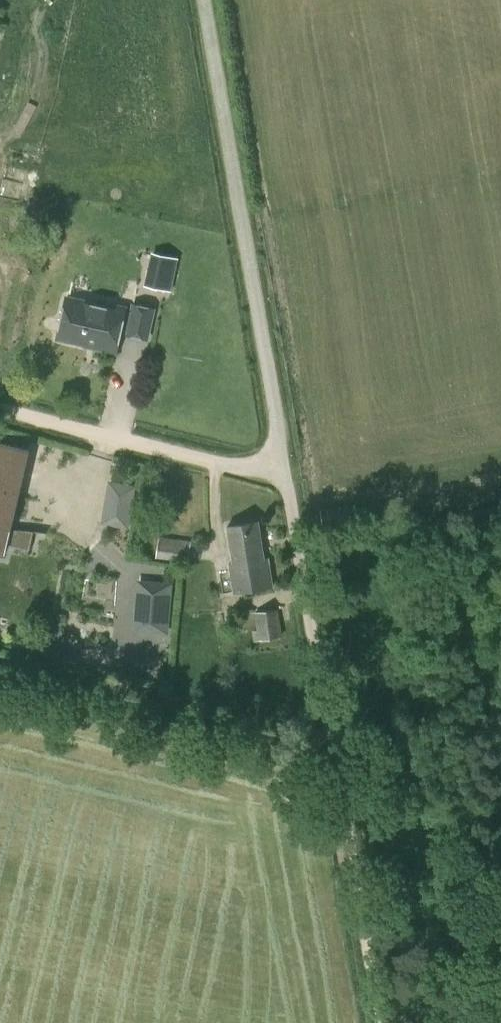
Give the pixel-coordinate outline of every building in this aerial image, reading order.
[(27,194),(32,171),(6,165),(0,188),(0,198),(24,204),(27,194)] [(177,259),(156,255),(149,286),(171,290),(177,259)] [(66,298),(57,339),(116,352),(121,327),(129,329),(128,335),(146,339),(152,309),(134,305),(132,315),(125,313),(125,309),(97,303),(97,304),(66,298)] [(18,492),(27,448),(0,443),(0,554),(5,554),(18,492)] [(129,513),(106,509),(103,522),(127,526),(129,513)] [(228,564),(233,593),(273,586),(268,559),(264,560),(258,522),(226,527),(233,563),(228,564)] [(156,558),(188,562),(191,541),(159,536),(156,558)] [(148,621),(148,631),(166,633),(170,585),(140,582),(136,620),(148,621)] [(256,612),(261,639),(281,636),(277,609),(256,612)]
